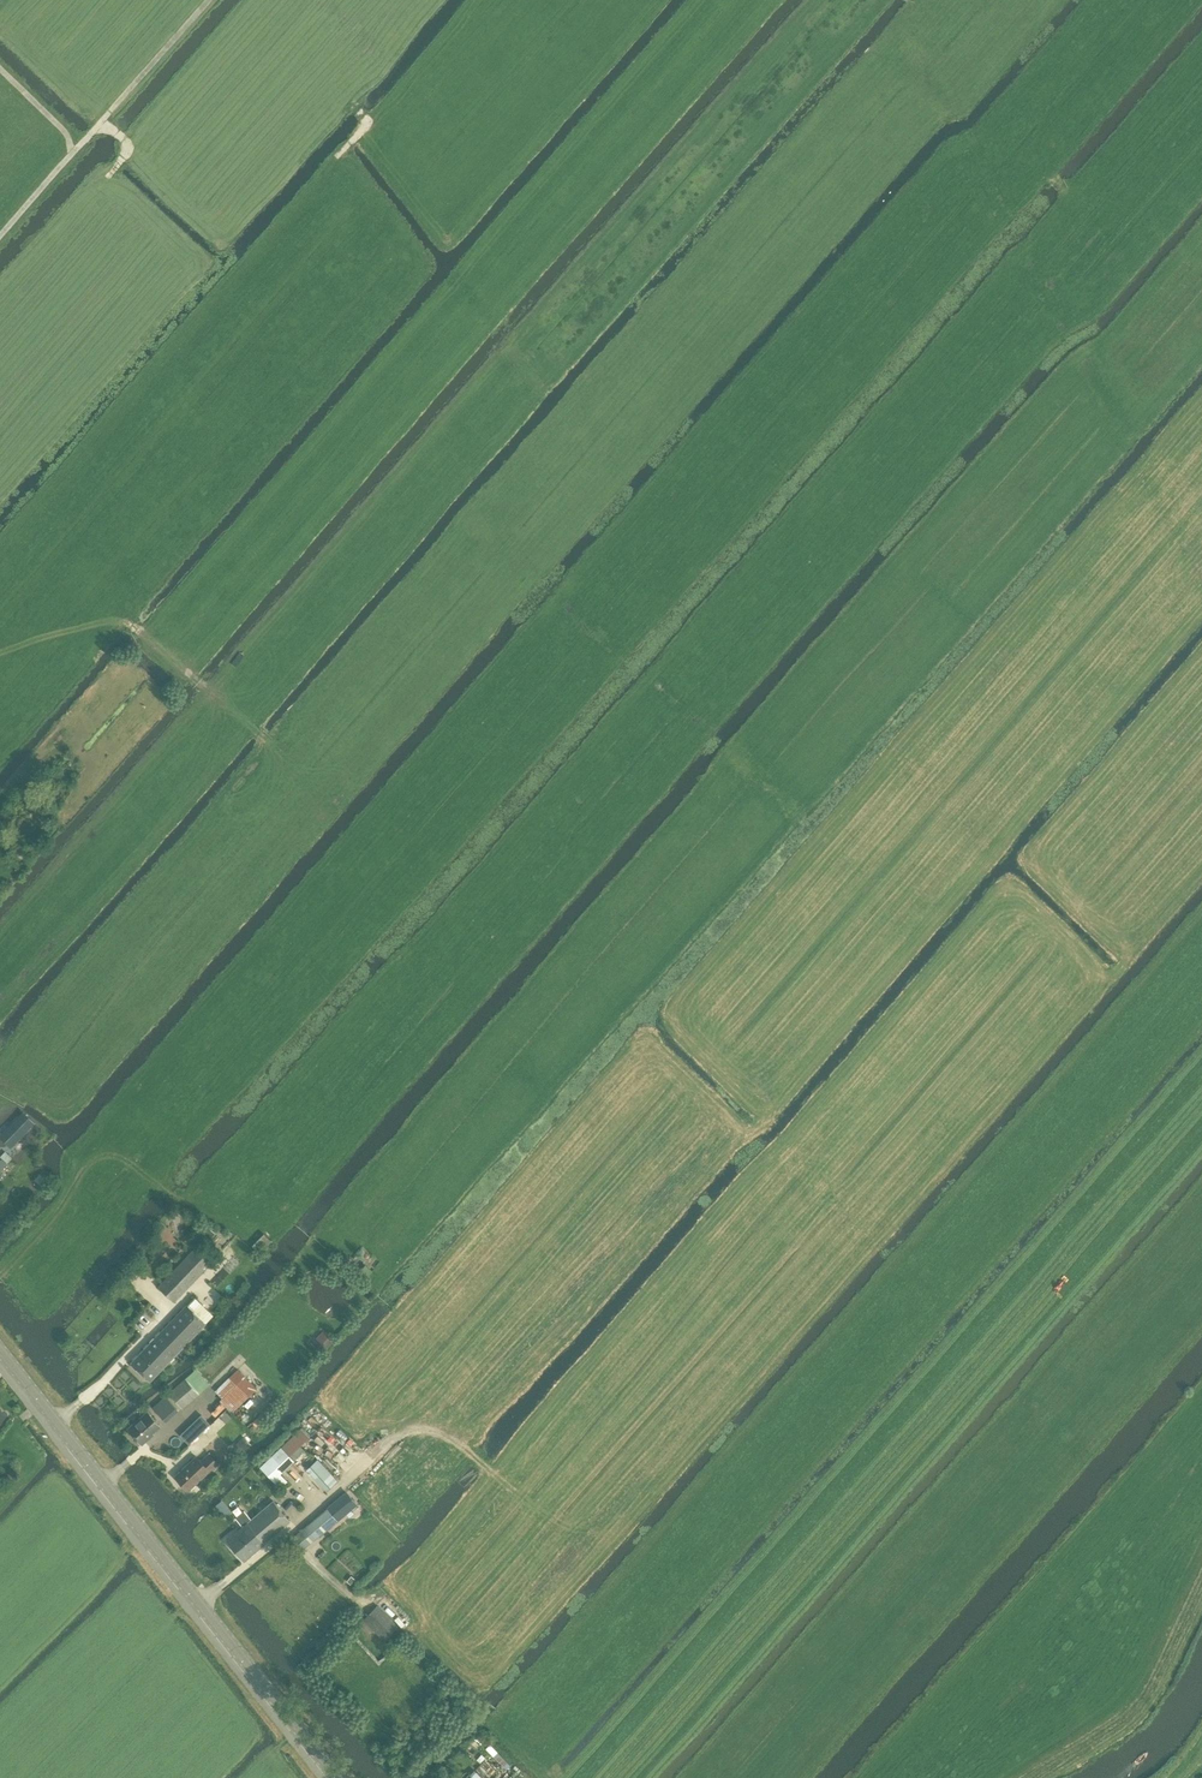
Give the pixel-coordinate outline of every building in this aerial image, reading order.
[(21,1111),(0,1136),(0,1137),(11,1147),(33,1121),(21,1111)] [(174,1302),(212,1262),(197,1247),(159,1287),(174,1302)] [(168,1362),(177,1353),(206,1323),(187,1305),(132,1362),(150,1380),(168,1362)] [(182,1408),(209,1385),(196,1369),(169,1393),(182,1408)] [(234,1413),(257,1391),(238,1370),(215,1392),(234,1413)] [(149,1436),(161,1426),(148,1412),(128,1429),(142,1444),(150,1437),(149,1436)] [(200,1434),(190,1425),(180,1435),(189,1444),(200,1434)] [(289,1456),(300,1446),(310,1436),(302,1427),(281,1447),(289,1456)] [(294,1460),(304,1450),(300,1446),(289,1456),(281,1447),(260,1468),(276,1483),(282,1476),(280,1474),(294,1460)] [(210,1471),(218,1463),(209,1454),(201,1461),(196,1456),(176,1476),(189,1490),(209,1471),(210,1471)] [(347,1492),(328,1507),(328,1508),(338,1519),(351,1509),(353,1510),(358,1506),(347,1492)] [(244,1560),(290,1521),(273,1501),(251,1519),(244,1511),(235,1518),(243,1527),(227,1540),(244,1560)] [(328,1508),(295,1536),(304,1547),(338,1519),(328,1508)] [(385,1640),(398,1627),(378,1606),(364,1620),(385,1640)]
